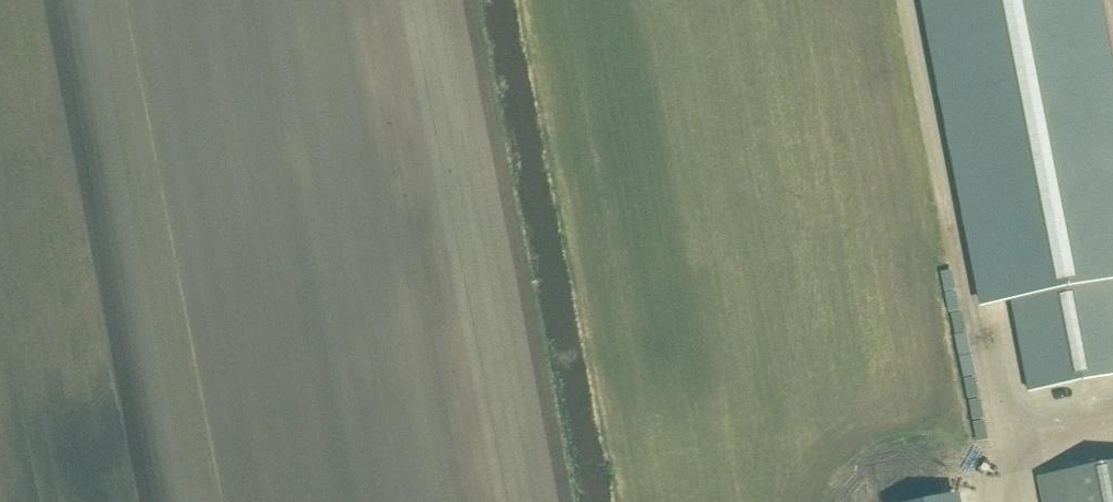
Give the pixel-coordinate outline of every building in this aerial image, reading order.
[(984,307),(1012,301),(1029,392),(1112,376),(1112,82),(1097,0),(924,0),(984,307)] [(950,331),(967,440),(979,438),(962,329),(950,331)] [(1041,479),(1045,501),(1112,501),(1112,465),(1041,479)]
